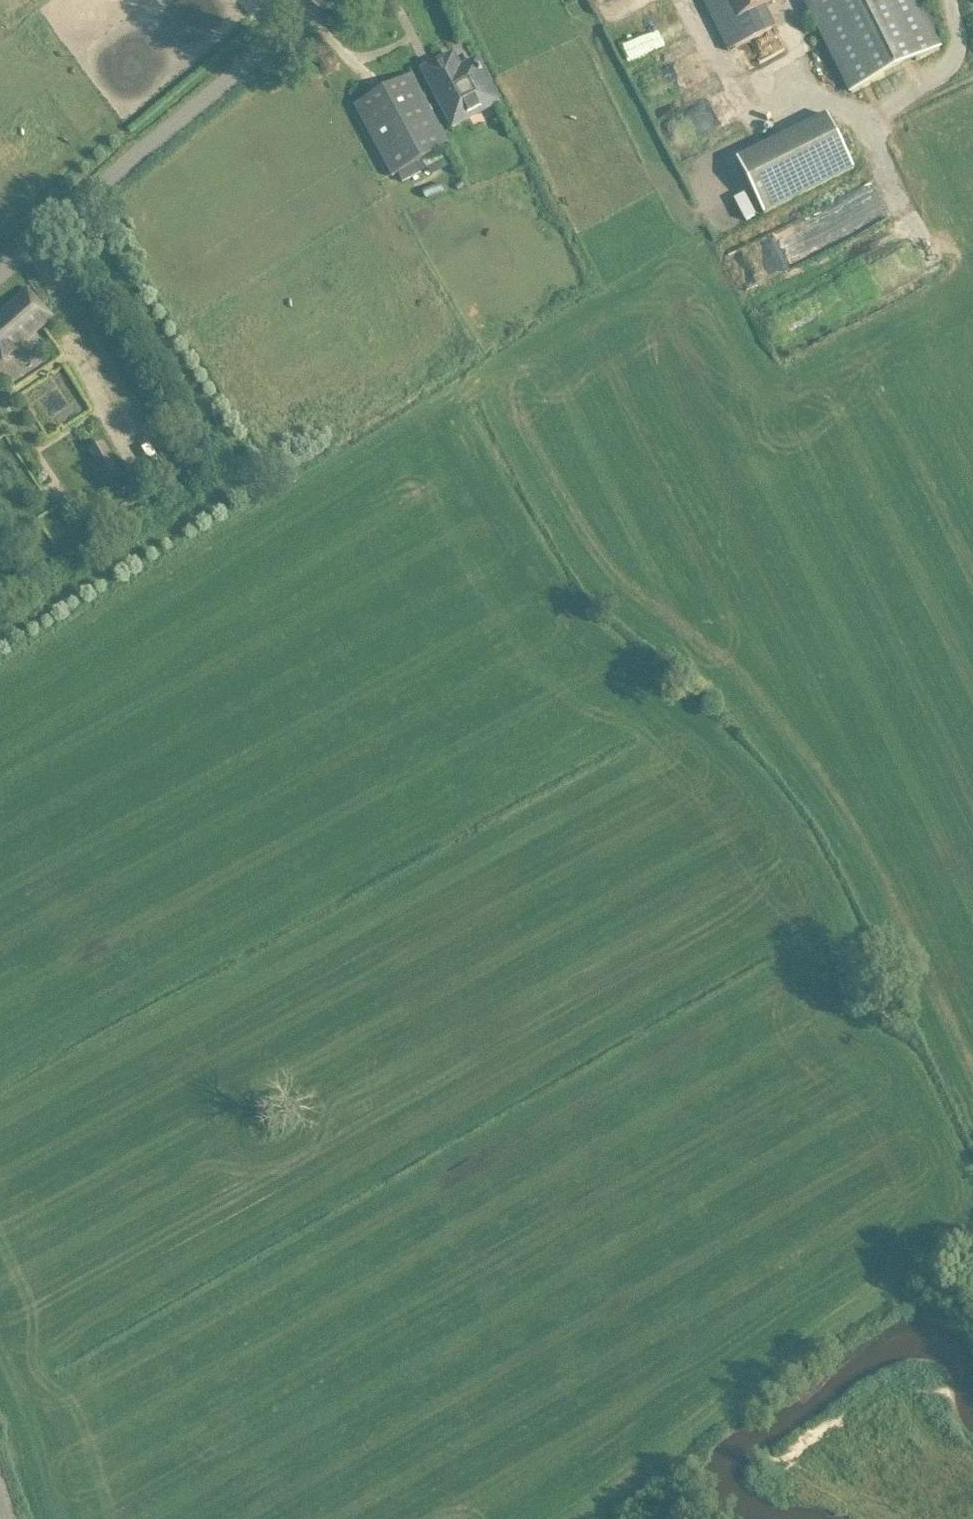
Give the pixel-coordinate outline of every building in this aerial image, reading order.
[(803,12),(797,0),(704,0),(729,49),(803,12)] [(852,92),(940,49),(915,0),(806,0),(852,92)] [(453,54),(452,55),(423,70),(453,127),(499,103),(477,60),(461,69),(456,59),(454,56),(453,54)] [(450,146),(421,92),(417,84),(412,75),(394,84),(354,105),(392,176),(450,146)] [(854,168),(827,114),(755,151),(737,160),(764,213),(854,168)] [(28,289),(0,313),(0,348),(7,357),(53,317),(28,289)] [(104,443),(89,451),(109,486),(123,478),(104,443)]
